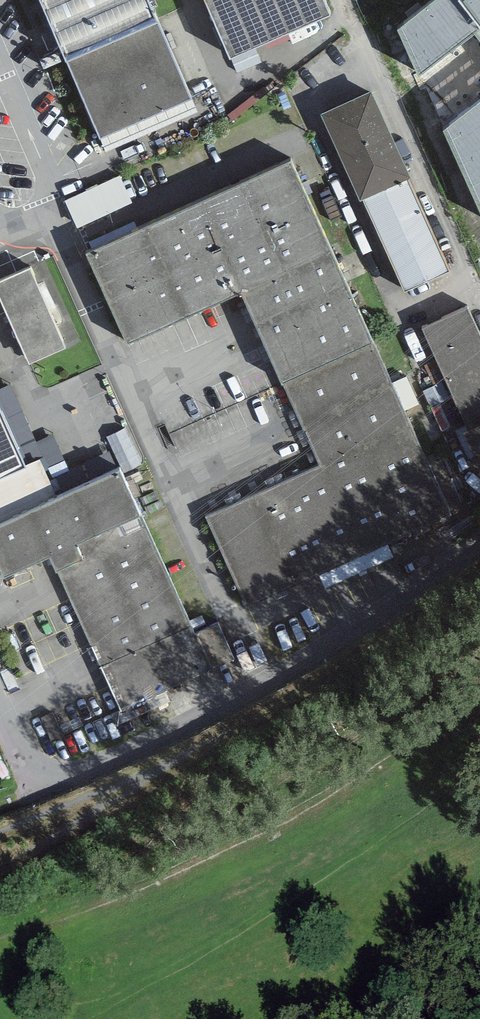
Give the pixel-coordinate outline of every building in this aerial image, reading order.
[(66,53),(156,14),(150,0),(43,0),(66,53)] [(230,50),(330,7),(328,0),(208,0),(230,50)] [(460,38),(479,23),(479,0),(430,0),(460,38)] [(190,93),(156,14),(66,53),(100,131),(190,93)] [(372,86),(322,108),(404,287),(449,267),(372,86)] [(291,153),(86,246),(127,337),(241,286),(320,462),(205,513),(248,603),(450,512),(291,153)] [(121,172),(65,198),(78,225),(133,199),(121,172)] [(0,276),(0,294),(29,361),(67,345),(31,262),(0,276)] [(479,459),(479,331),(467,304),(422,325),(468,423),(464,424),(479,459)] [(69,488),(44,432),(19,444),(0,402),(0,518),(69,488)] [(0,518),(0,560),(4,570),(49,550),(122,706),(232,656),(218,621),(195,630),(138,509),(140,508),(119,464),(69,488),(0,518)]
